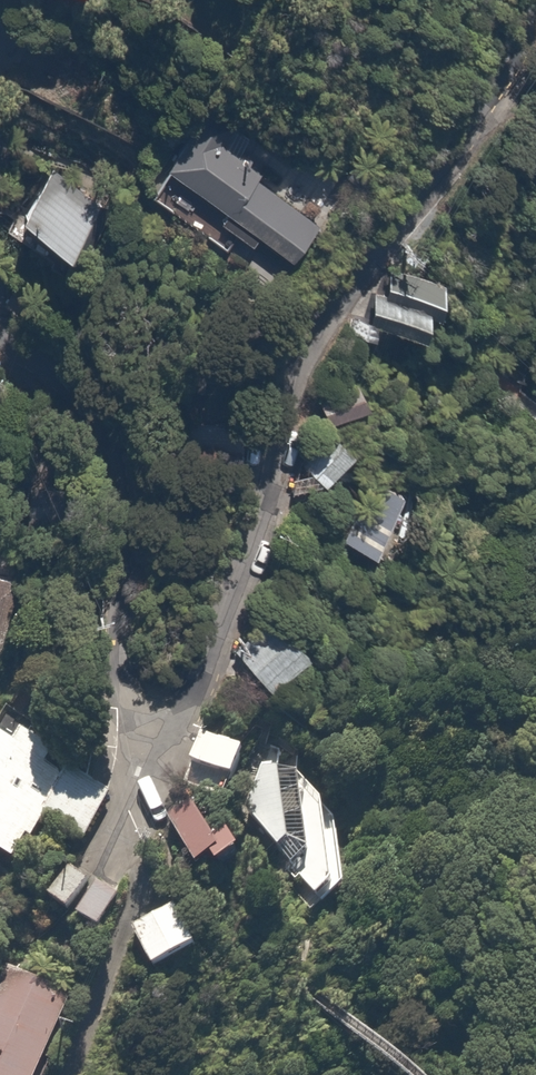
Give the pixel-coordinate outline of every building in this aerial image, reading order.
[(219,223),(257,249),(270,230),(307,255),(328,222),(293,198),(305,181),(209,116),(175,166),(232,204),(219,223)] [(111,199),(56,166),(25,218),(81,251),(111,199)] [(357,444),(327,424),(304,458),(334,478),(357,444)] [(382,557),(413,494),(367,472),(337,535),(382,557)] [(0,566),(0,646),(19,571),(0,566)] [(318,644),(260,614),(238,655),(296,686),(318,644)] [(260,754),(207,734),(195,764),(249,784),(260,754)] [(6,740),(0,752),(0,803),(9,808),(0,825),(0,852),(21,863),(69,775),(55,767),(61,756),(32,740),(26,751),(6,740)] [(347,889),(332,793),(294,799),(289,766),(258,771),(271,847),(296,843),(304,896),(347,889)] [(116,794),(80,773),(52,820),(88,842),(116,794)] [(224,845),(202,801),(174,815),(209,884),(259,858),(247,833),(224,845)] [(72,913),(92,881),(68,866),(48,898),(72,913)] [(131,899),(101,881),(84,910),(115,928),(131,899)] [(210,953),(188,905),(138,928),(160,976),(210,953)] [(9,975),(0,1002),(0,1074),(48,1074),(74,996),(9,975)]
